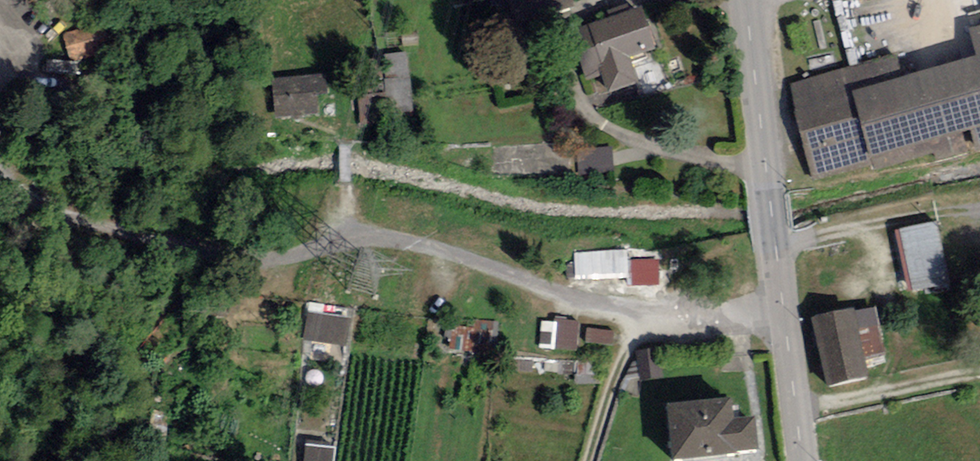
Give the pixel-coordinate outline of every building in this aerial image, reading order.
[(514,25),(574,9),(572,0),(508,0),(514,25)] [(643,6),(568,40),(588,84),(601,78),(610,96),(637,84),(627,62),(661,47),(643,6)] [(789,88),(811,176),(979,134),(979,34),(962,38),(968,60),(852,89),(848,73),(789,88)] [(387,54),(390,93),(363,95),(365,118),(414,116),(411,53),(387,54)] [(327,76),(270,80),(273,120),(319,117),(318,97),(329,96),(327,76)] [(932,229),(892,236),(903,296),(944,289),(932,229)] [(629,252),(577,254),(578,276),(626,274),(626,288),(660,286),(659,260),(629,261),(629,252)] [(350,320),(308,314),(304,342),(346,349),(350,320)] [(578,323),(553,321),(551,350),(576,352),(578,323)] [(810,326),(820,388),(855,382),(845,321),(810,326)] [(453,324),(453,353),(485,353),(486,324),(453,324)] [(616,345),(618,331),(592,328),(590,342),(616,345)] [(658,349),(637,352),(641,382),(662,379),(658,349)] [(665,460),(717,460),(721,460),(721,456),(744,454),(742,431),(719,433),(717,412),(661,417),(665,460)] [(338,446),(309,444),(308,460),(337,460),(338,446)]
